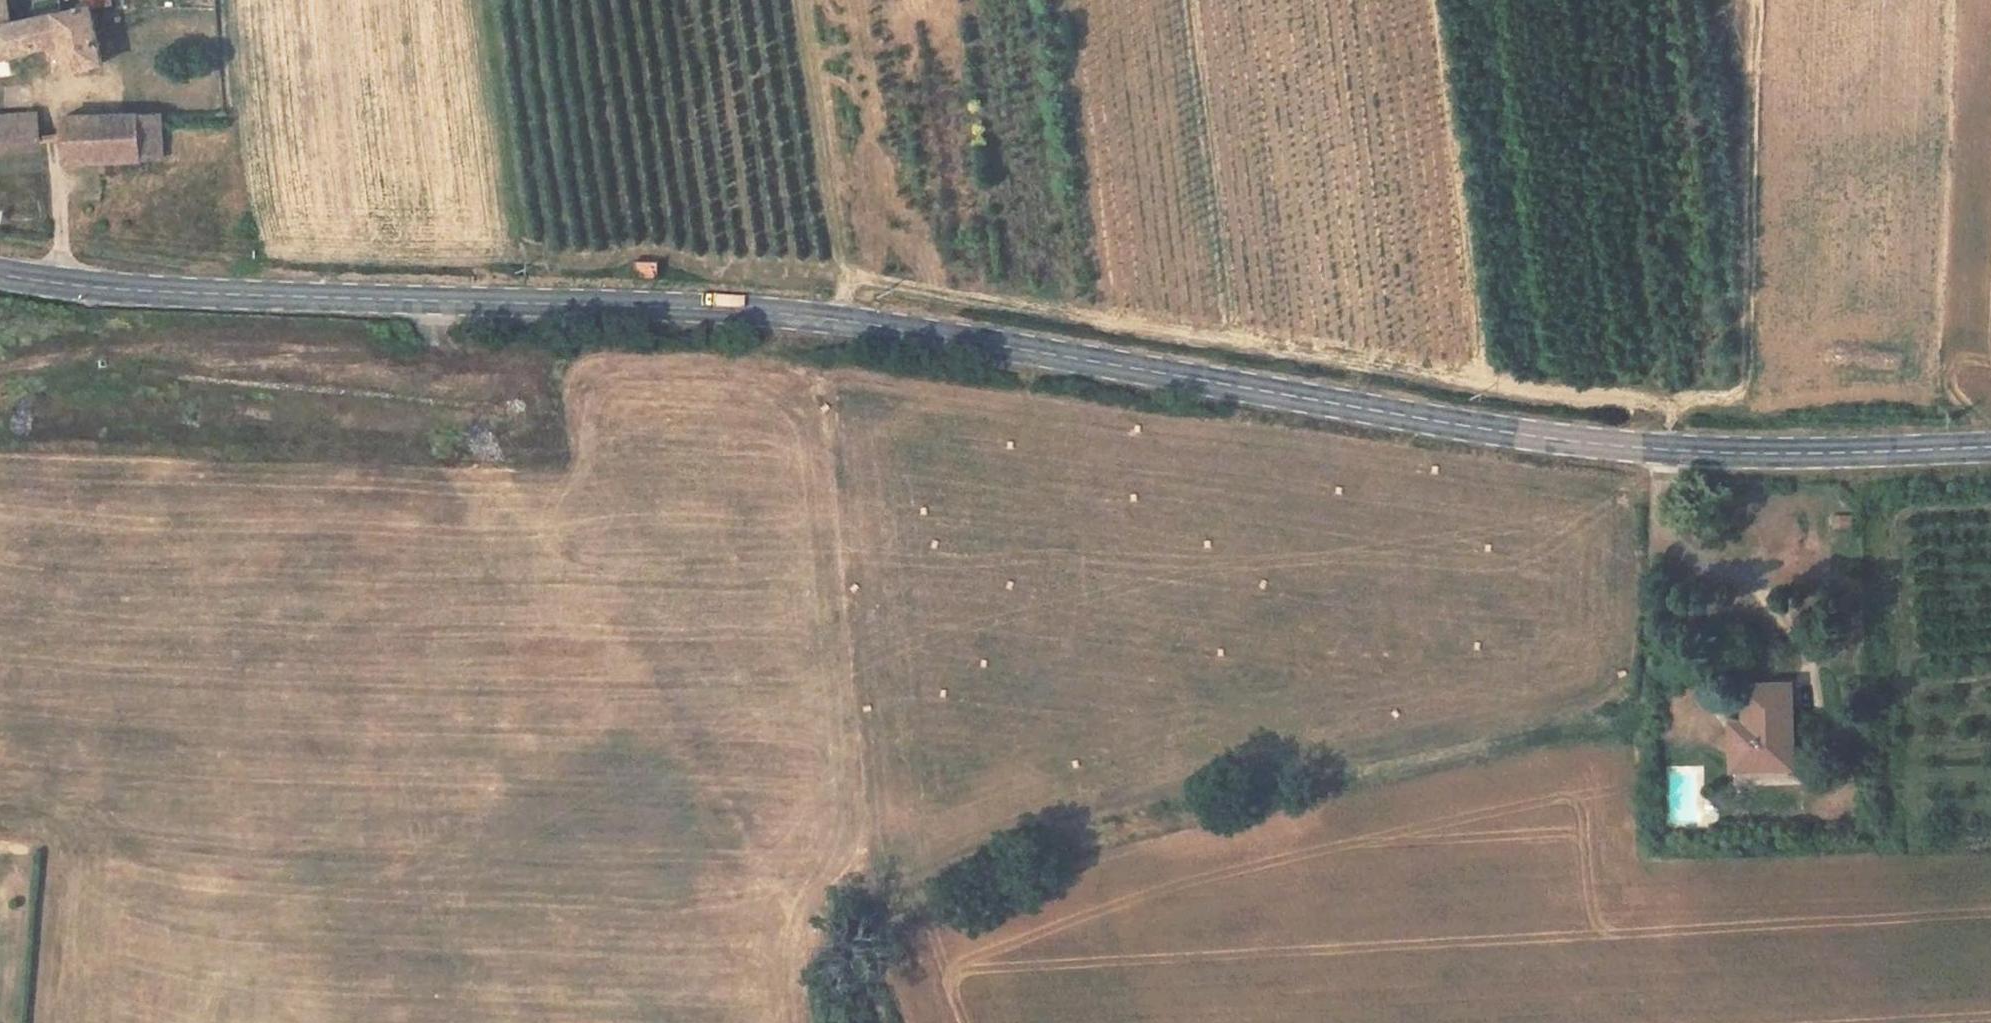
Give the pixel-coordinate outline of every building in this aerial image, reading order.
[(82,9),(100,5),(101,15),(136,9),(135,0),(71,0),(71,9),(0,25),(0,57),(34,49),(36,60),(53,57),(56,71),(91,63),(82,9)] [(151,155),(148,115),(148,112),(53,120),(54,139),(56,161),(151,155)] [(26,113),(0,115),(0,142),(30,140),(26,113)] [(652,275),(652,263),(628,262),(627,275),(652,275)] [(1727,736),(1728,774),(1788,771),(1785,687),(1740,689),(1741,736),(1727,736)]
